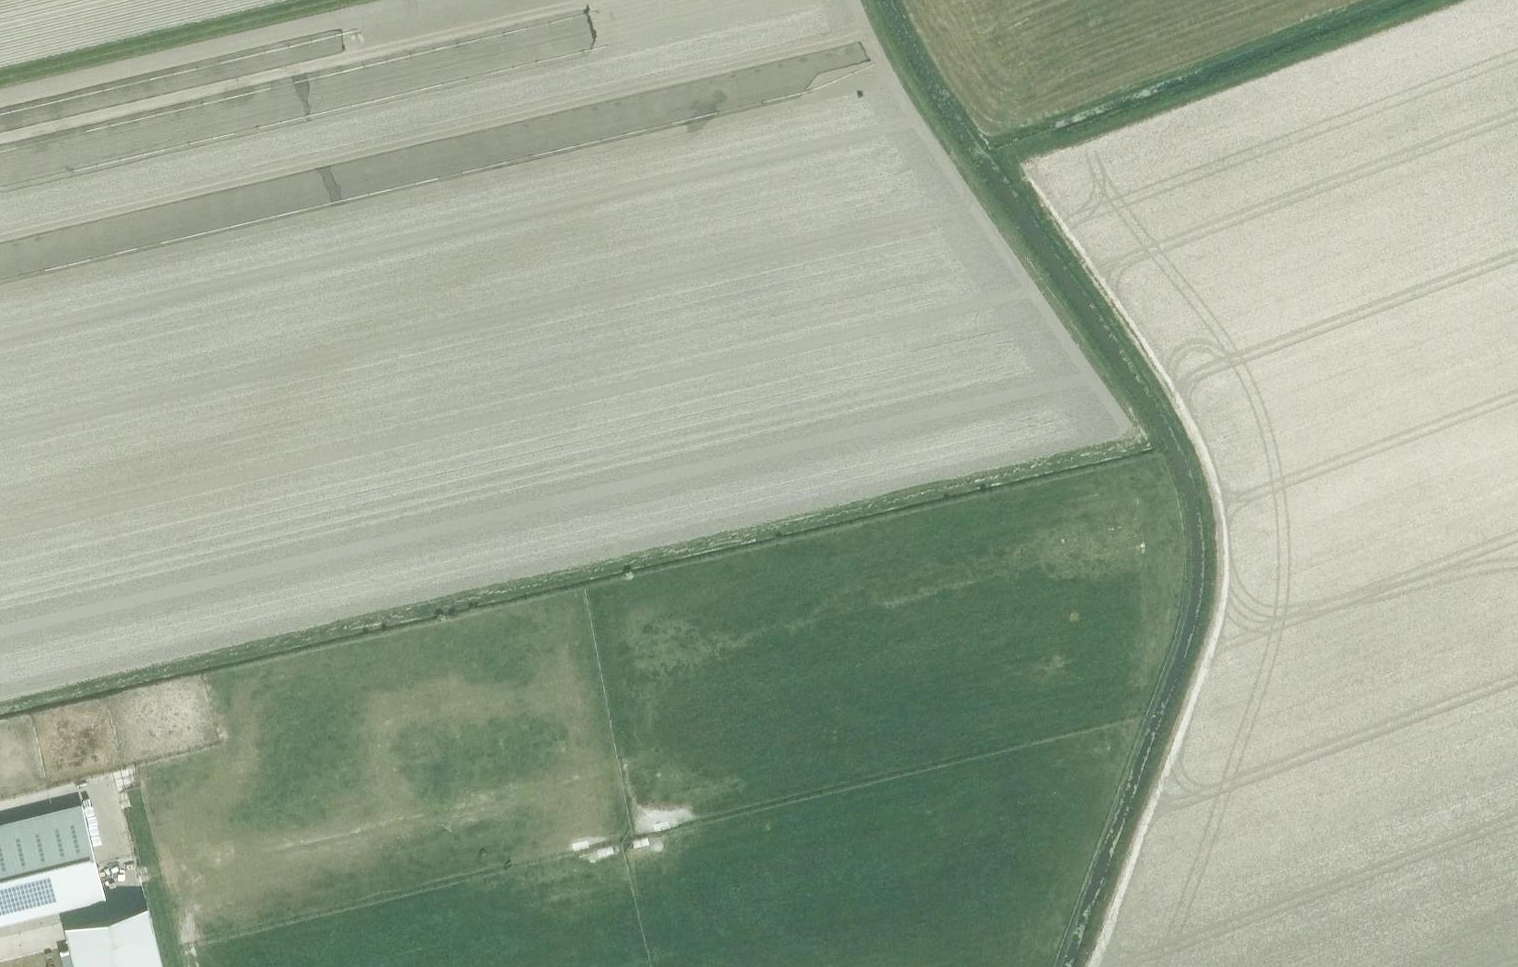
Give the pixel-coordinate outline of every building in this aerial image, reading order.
[(104,891),(83,806),(0,826),(0,917),(104,891)] [(64,923),(75,966),(162,966),(146,903),(64,923)]
